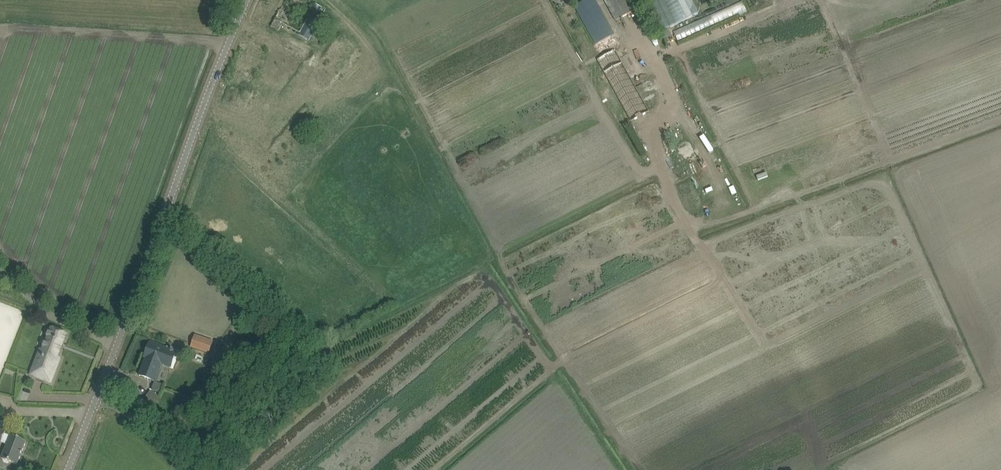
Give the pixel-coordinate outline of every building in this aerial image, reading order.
[(321,19),(326,10),(316,4),(310,0),(286,0),(271,27),(278,31),(282,23),(299,33),(298,34),(309,40),(321,19)] [(598,6),(595,0),(587,0),(575,7),(599,52),(618,42),(598,6)] [(628,0),(604,0),(616,21),(634,11),(628,0)] [(719,21),(714,12),(680,28),(684,37),(719,21)] [(625,20),(620,23),(625,33),(630,30),(625,20)] [(597,60),(631,122),(649,113),(615,51),(597,60)] [(687,137),(692,134),(688,126),(682,128),(687,137)] [(39,355),(31,375),(50,383),(60,358),(58,358),(67,335),(51,329),(40,356),(39,355)] [(194,337),(191,348),(209,354),(212,344),(194,337)] [(146,358),(139,376),(154,381),(161,364),(171,368),(176,353),(173,351),(174,350),(171,349),(171,351),(159,346),(150,343),(144,358),(146,358)] [(150,391),(144,401),(154,407),(160,397),(150,391)] [(180,400),(177,409),(184,412),(187,403),(180,400)] [(8,443),(1,459),(3,460),(3,462),(7,464),(9,463),(17,466),(26,443),(10,436),(10,437),(4,435),(6,432),(0,430),(0,443),(1,443),(2,440),(8,443)]
